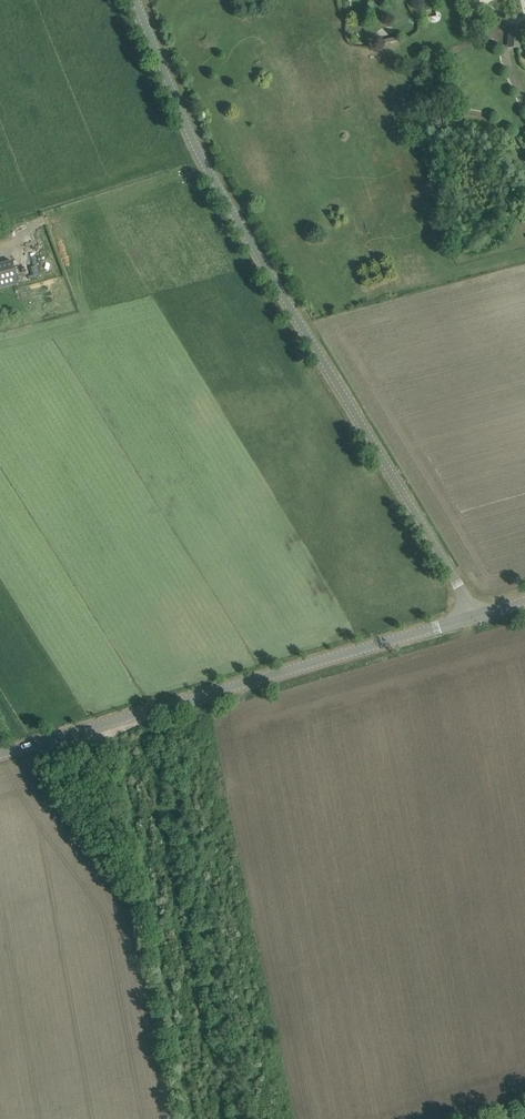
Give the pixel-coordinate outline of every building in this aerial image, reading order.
[(522,31),(509,30),(508,47),(521,48),(522,31)] [(199,223),(211,215),(202,201),(189,209),(199,223)]
